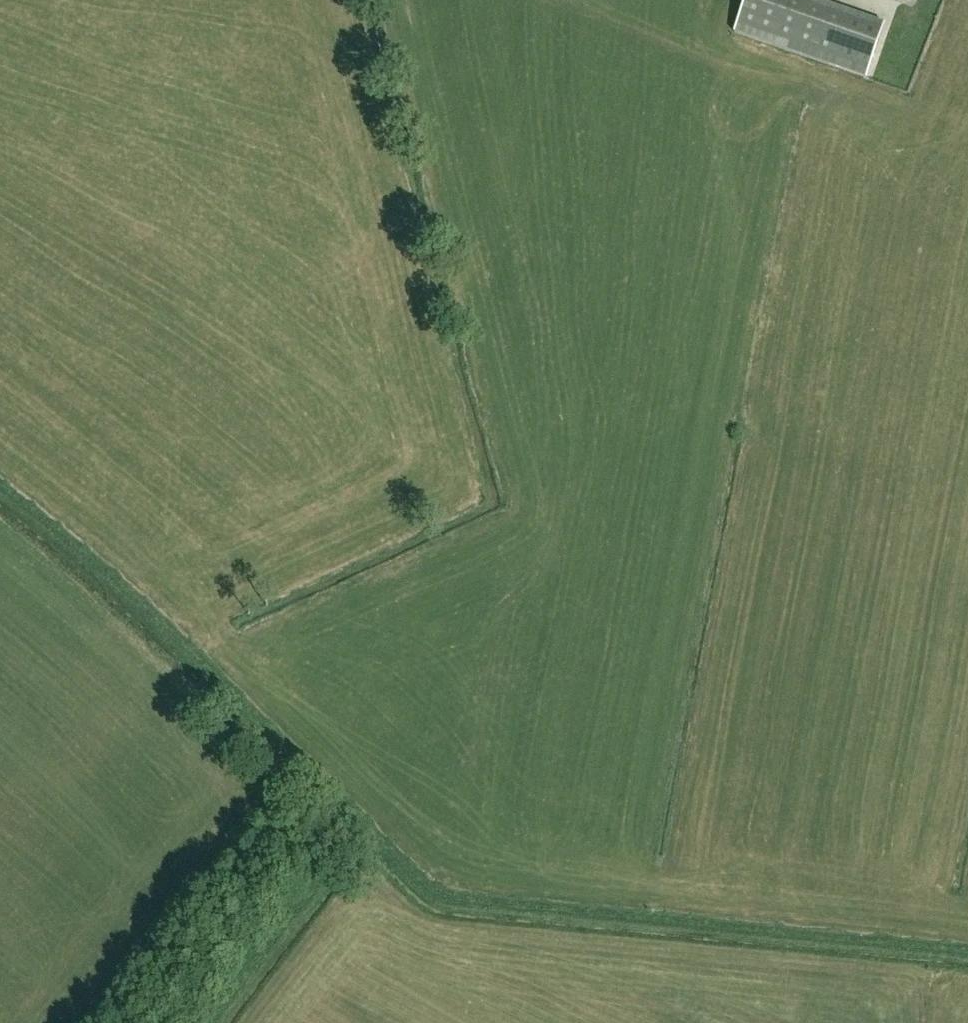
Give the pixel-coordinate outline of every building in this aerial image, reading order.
[(883,24),(814,0),(744,0),(734,31),(865,76),(883,24)]
